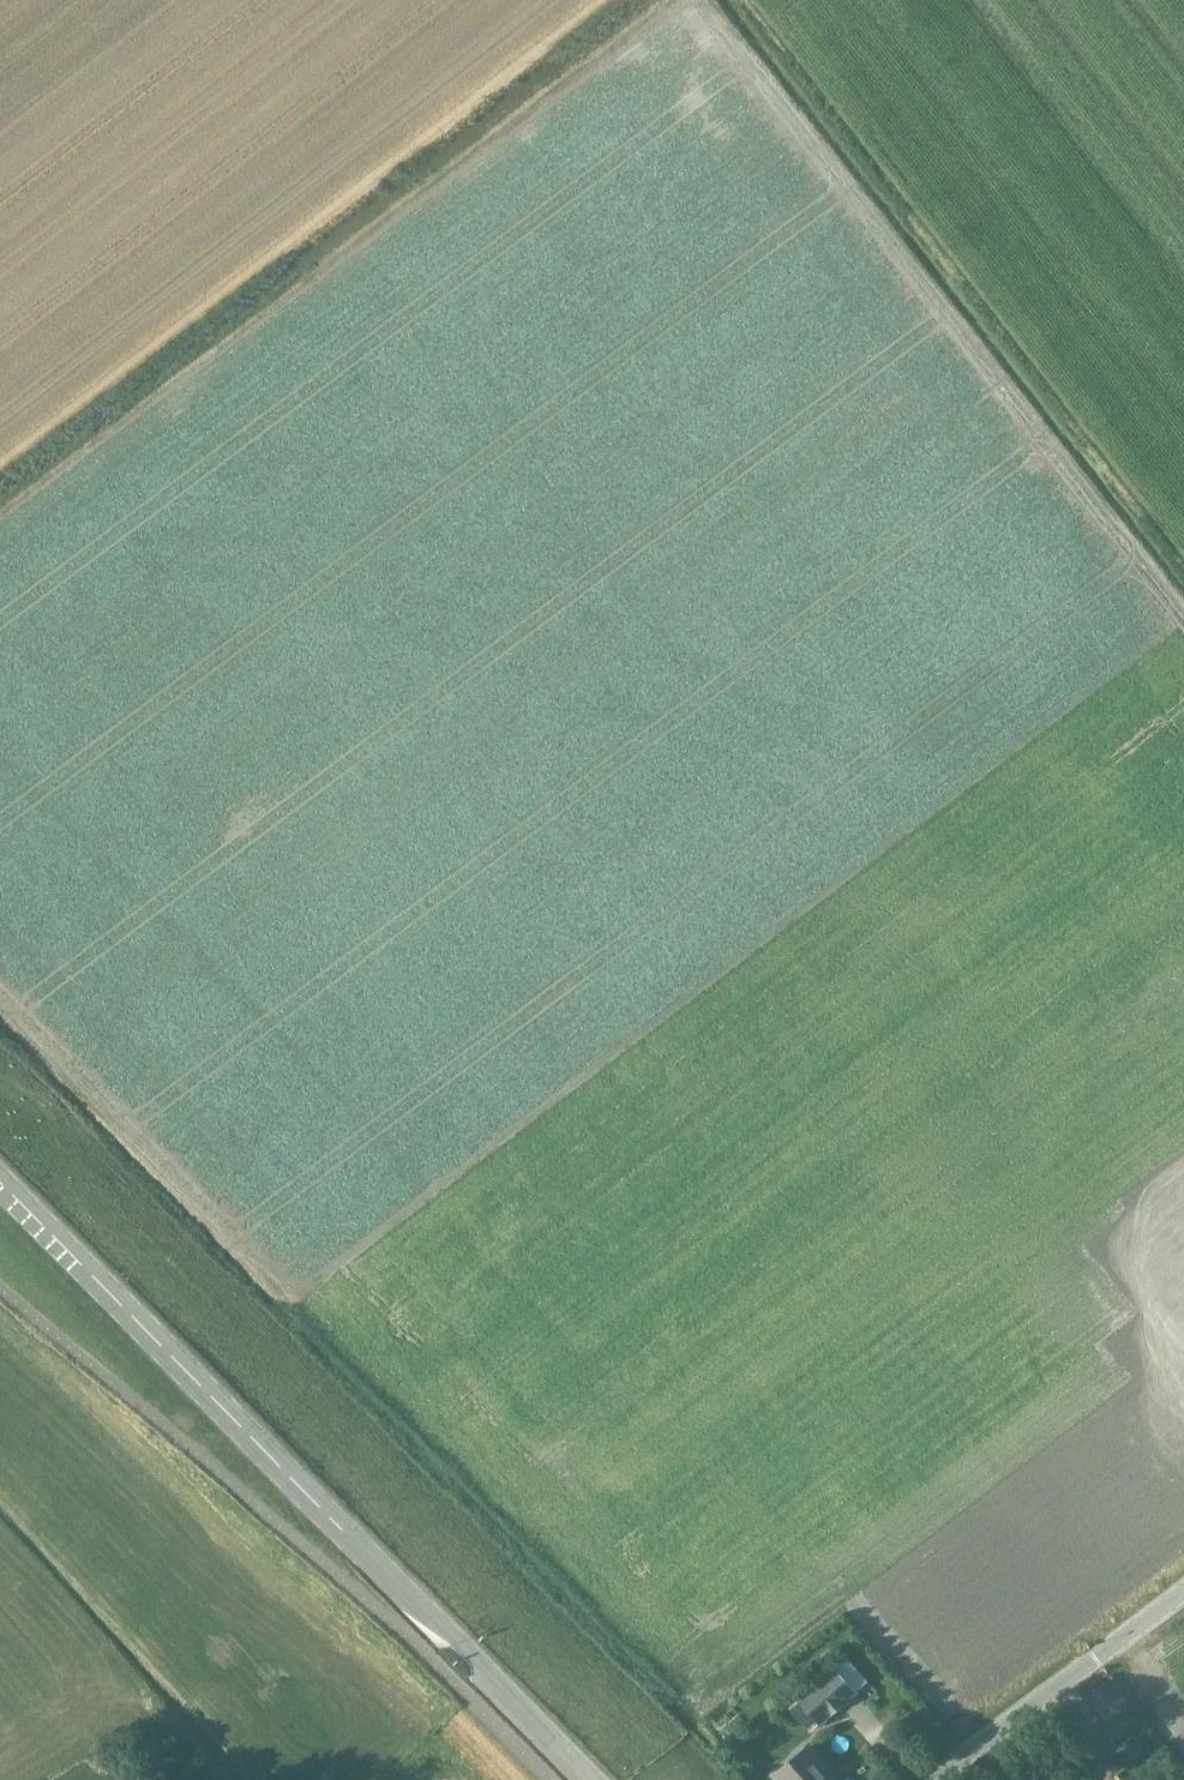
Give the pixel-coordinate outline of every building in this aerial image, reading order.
[(822,1722),(856,1690),(832,1663),(797,1696),(822,1722)] [(917,1721),(911,1737),(924,1742),(930,1726),(917,1721)] [(775,1773),(780,1779),(837,1779),(809,1746),(775,1773)]
